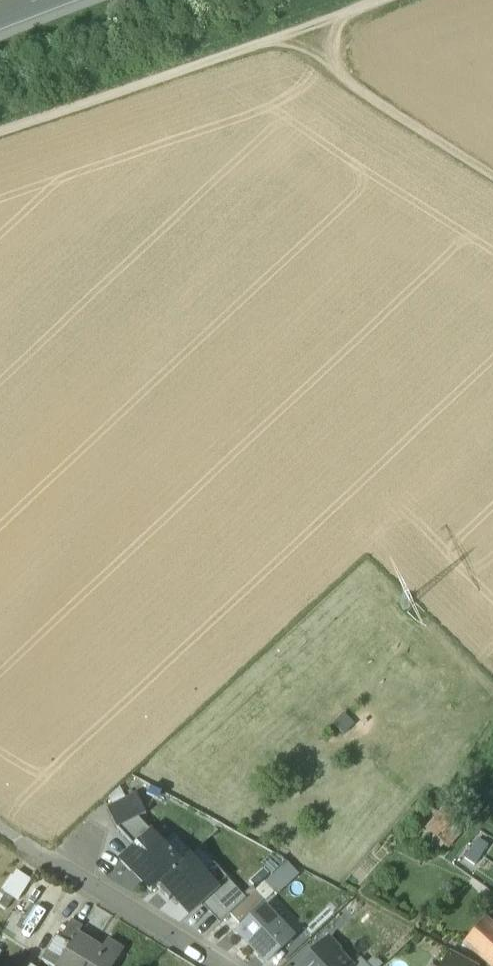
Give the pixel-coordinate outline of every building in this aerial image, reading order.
[(109,808),(120,830),(148,817),(137,794),(109,808)] [(440,814),(427,829),(435,837),(429,842),(435,848),(440,842),(445,846),(459,830),(440,814)] [(160,885),(182,865),(154,834),(121,864),(149,895),(160,885)] [(464,858),(474,865),(487,845),(477,838),(464,858)] [(160,885),(191,921),(206,907),(223,892),(221,889),(191,857),(182,865),(160,885)] [(17,873),(4,891),(18,901),(30,882),(17,873)] [(231,915),(247,900),(230,881),(221,889),(223,892),(206,907),(221,924),(231,915)] [(247,900),(231,915),(240,924),(265,901),(256,891),(247,900)] [(239,932),(267,962),(292,939),(264,909),(239,932)] [(57,936),(41,961),(49,965),(58,965),(76,935),(77,936),(83,927),(72,920),(60,938),(57,936)] [(483,921),(464,943),(491,965),(492,965),(492,930),(483,921)] [(76,935),(58,965),(115,965),(124,952),(107,942),(102,951),(77,936),(76,935)] [(301,965),(351,965),(328,941),(301,965)] [(451,965),(476,965),(451,951),(444,961),(451,965)]
